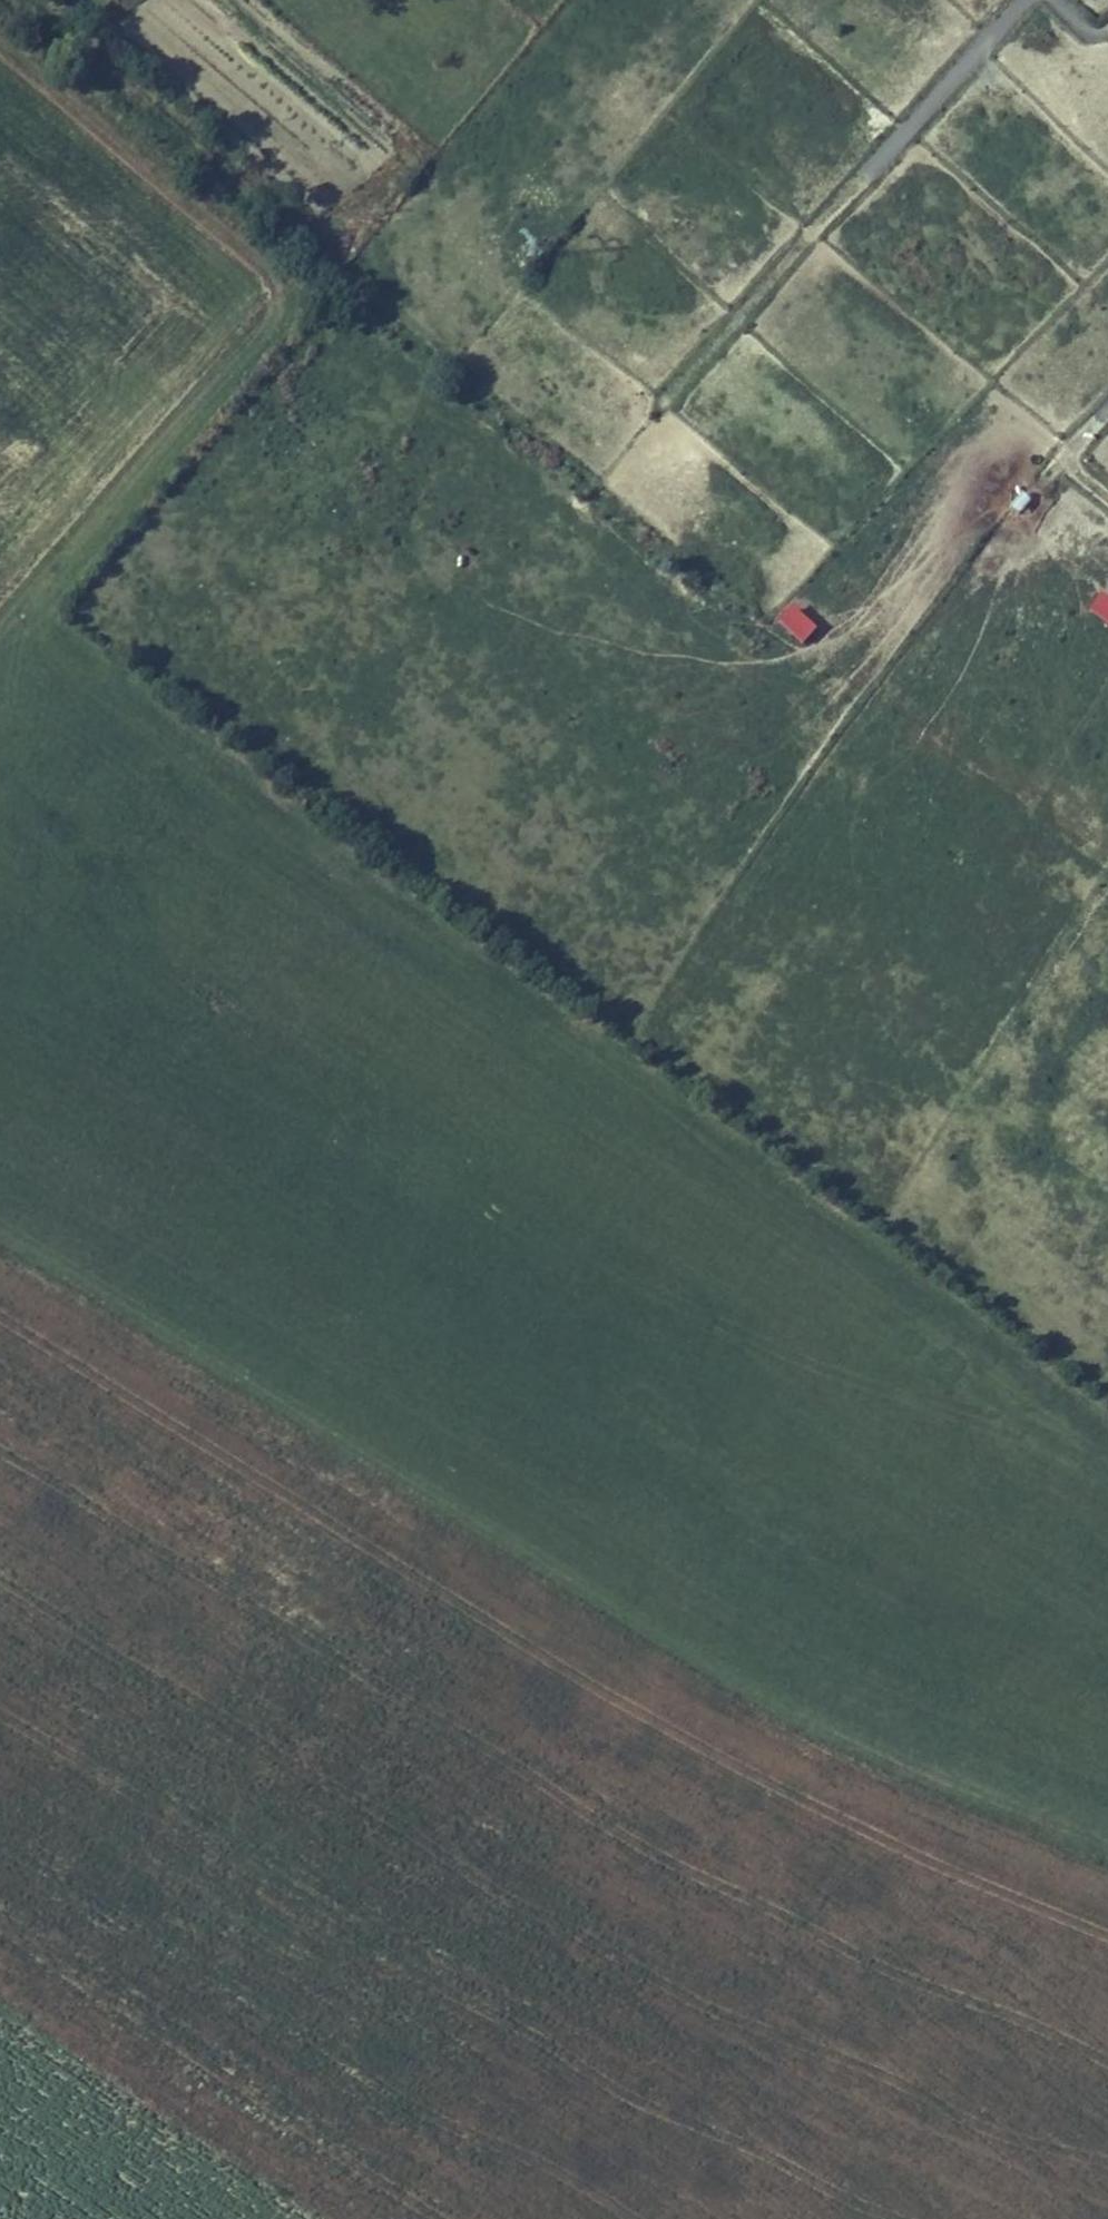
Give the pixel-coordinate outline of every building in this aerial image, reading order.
[(1088,611),(1107,625),(1107,594),(1102,590),(1088,611)] [(777,620),(802,644),(819,627),(794,603),(777,620)]
